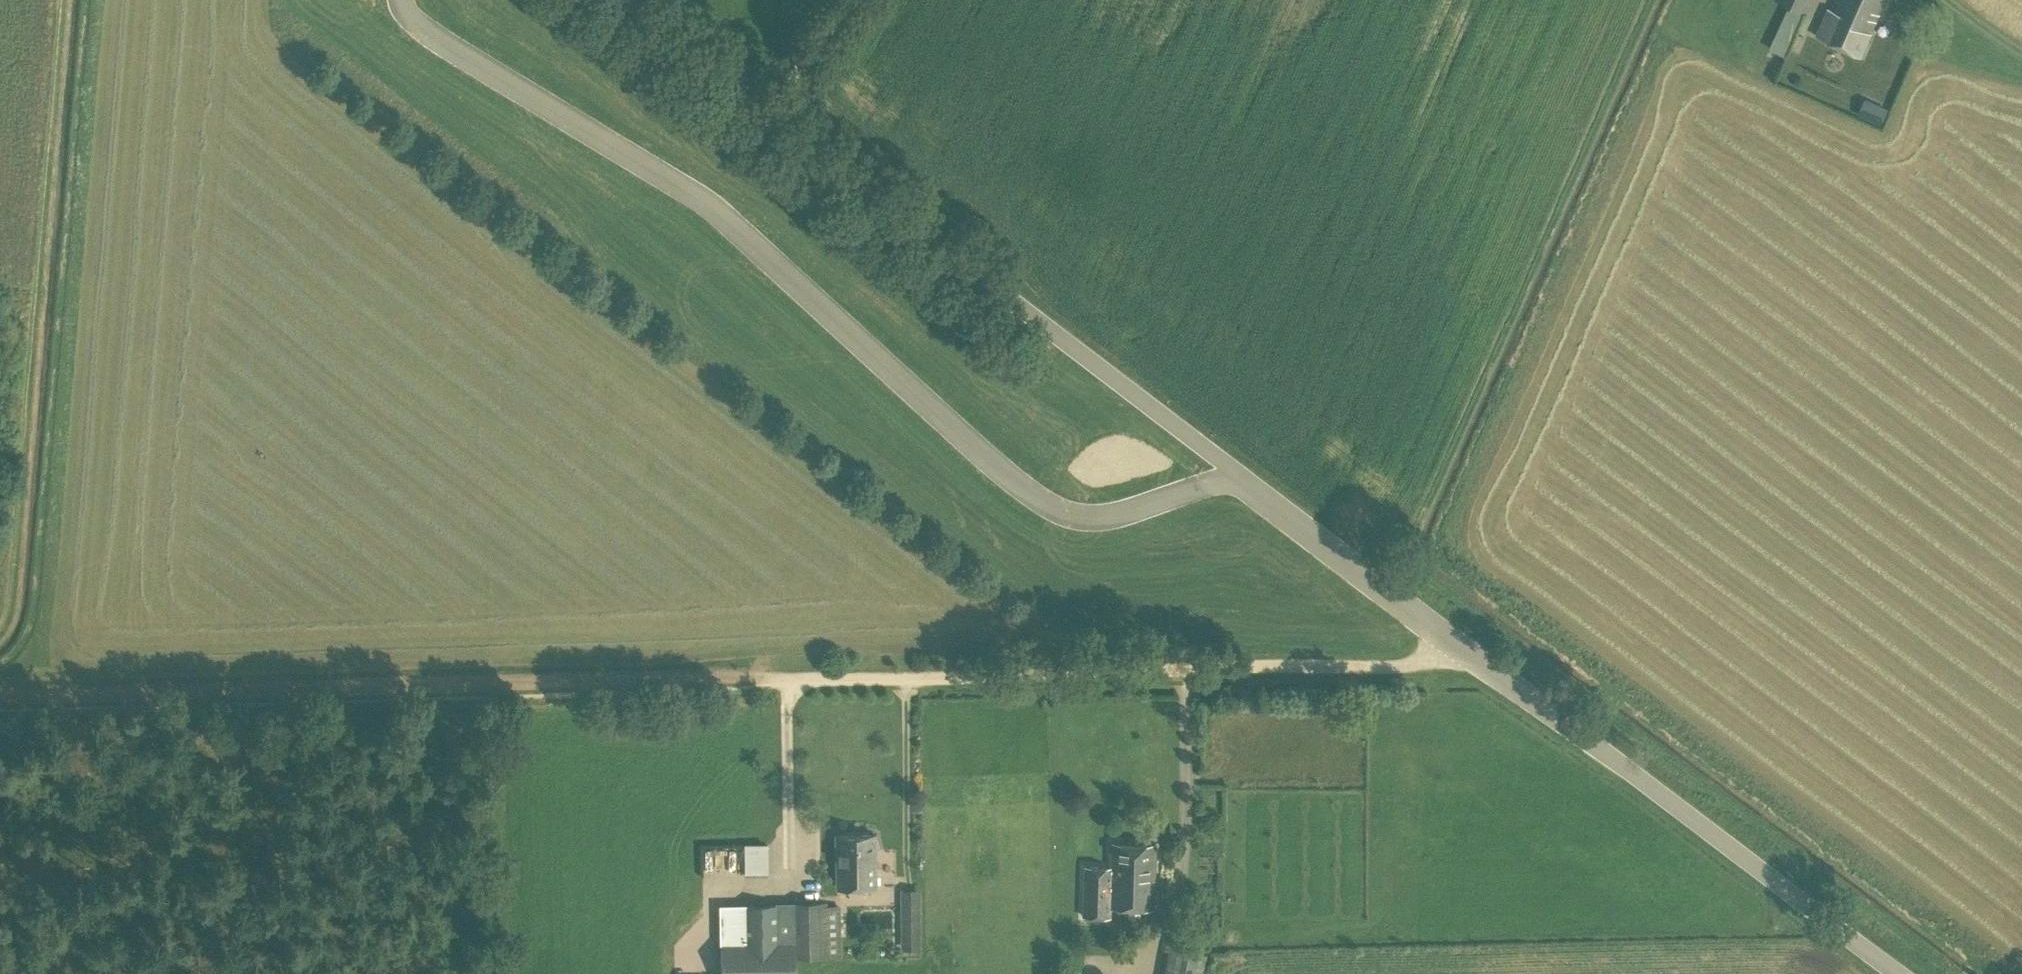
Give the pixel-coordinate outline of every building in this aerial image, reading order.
[(1886,0),(1837,0),(1835,4),(1832,3),(1819,31),(1865,50),(1875,28),(1874,27),(1886,0)] [(1805,14),(1789,7),(1769,48),(1785,55),(1805,14)] [(1888,108),(1865,98),(1857,115),(1880,125),(1888,108)] [(447,755),(460,754),(459,732),(446,732),(447,755)] [(836,887),(876,886),(874,833),(835,834),(836,887)] [(752,875),(775,874),(773,841),(750,842),(752,875)] [(1110,906),(1110,907),(1153,907),(1154,843),(1110,842),(1109,866),(1110,867),(1109,906),(1110,906)] [(1110,867),(1109,866),(1083,866),(1083,915),(1110,916),(1110,907),(1110,906),(1109,906),(1110,867)] [(901,949),(921,949),(921,888),(900,888),(901,949)] [(825,905),(743,905),(743,940),(721,940),(721,973),(797,973),(796,963),(794,963),(793,955),(839,955),(838,906),(825,906),(825,905)] [(1206,954),(1171,947),(1165,973),(1202,973),(1206,954)]
